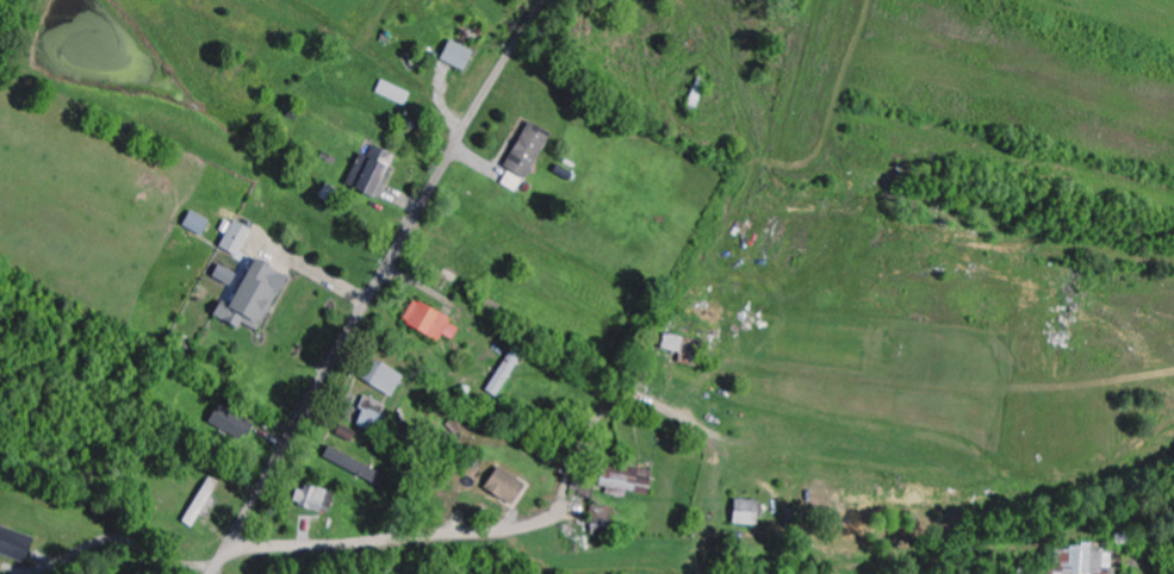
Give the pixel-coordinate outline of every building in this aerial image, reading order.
[(443,61),(467,73),(477,53),(453,41),(443,61)] [(407,106),(413,94),(384,80),(378,93),(407,106)] [(528,181),(553,135),(531,123),(506,169),(528,181)] [(377,199),(396,156),(375,147),(370,157),(363,154),(348,186),(377,199)] [(185,227),(205,235),(212,219),(192,211),(185,227)] [(222,246),(240,256),(254,230),(236,220),(222,246)] [(289,274),(257,258),(248,277),(221,264),(215,277),(231,285),(216,316),(241,328),(244,323),(262,331),(289,274)] [(463,325),(416,300),(404,322),(440,341),(444,334),(455,340),(463,325)] [(699,355),(702,340),(666,334),(664,350),(699,355)] [(396,396),(406,374),(373,358),(363,380),(396,396)] [(359,425),(379,432),(390,405),(366,396),(360,410),(364,411),(359,425)] [(229,428),(231,434),(249,430),(246,419),(238,422),(233,404),(216,409),(221,430),(229,428)] [(387,474),(331,446),(325,457),(382,485),(387,474)] [(601,492),(628,494),(628,492),(652,495),(655,469),(604,463),(601,492)] [(487,489),(516,505),(528,482),(500,466),(487,489)] [(184,522),(194,527),(220,482),(211,477),(184,522)] [(337,493),(304,482),(297,504),(330,514),(337,493)] [(735,523),(760,526),(762,502),(738,499),(735,523)] [(592,535),(614,536),(615,507),(593,507),(592,535)] [(0,525),(0,554),(29,563),(37,538),(0,525)] [(1057,545),(1056,566),(1050,566),(1050,573),(1104,573),(1104,568),(1113,568),(1114,553),(1106,553),(1106,546),(1057,545)]
